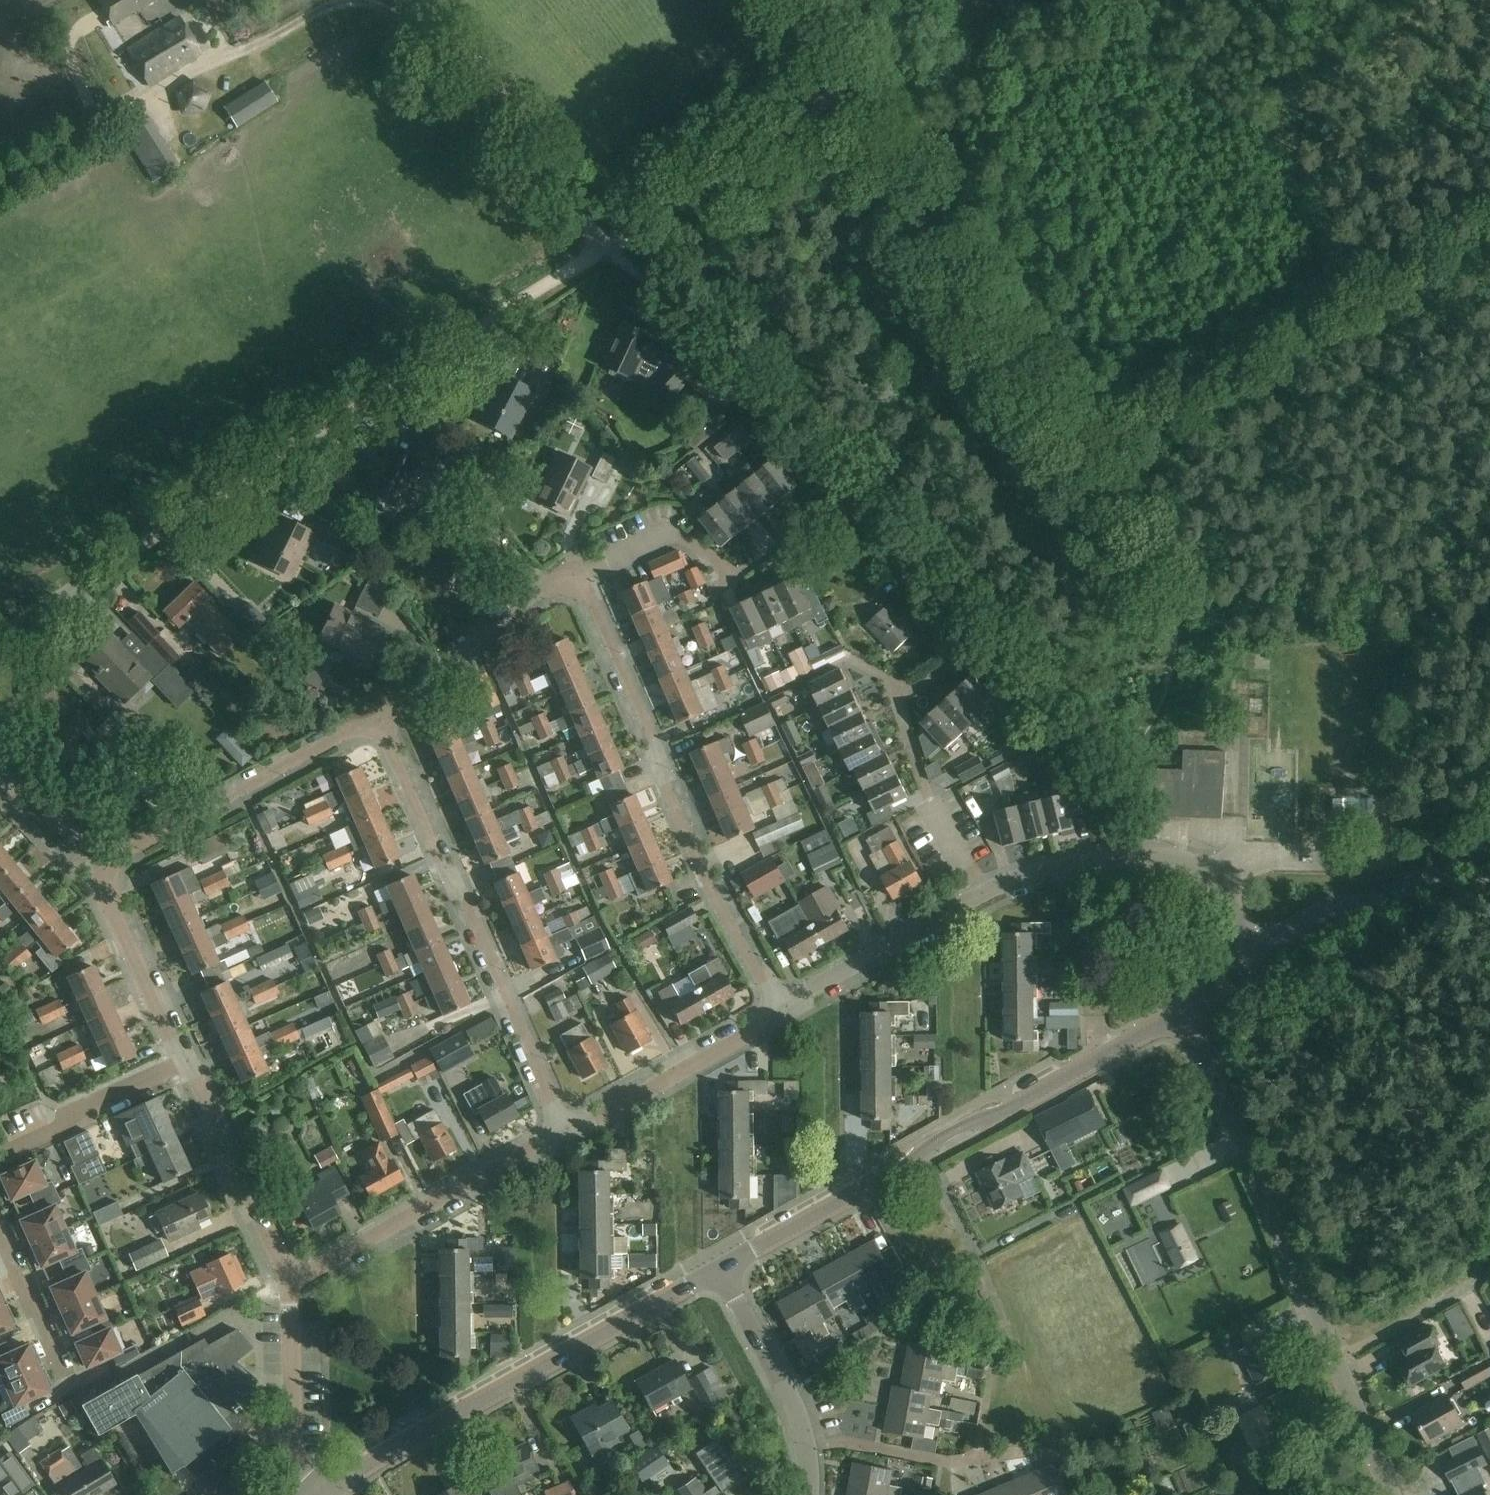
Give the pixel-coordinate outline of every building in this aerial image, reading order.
[(110,20),(107,22),(110,27),(155,0),(98,0),(110,20)] [(153,33),(176,69),(201,53),(179,17),(153,33)] [(176,69),(153,33),(128,49),(151,85),(176,69)] [(279,101),(265,80),(224,106),(237,128),(279,101)] [(156,179),(179,164),(146,114),(123,129),(156,179)] [(647,354),(654,339),(625,325),(618,340),(616,339),(611,350),(613,351),(606,366),(613,369),(611,374),(626,381),(628,376),(635,380),(636,376),(649,388),(647,389),(666,406),(686,385),(668,367),(666,369),(653,356),(652,356),(647,354)] [(543,401),(553,382),(532,371),(525,386),(500,374),(478,417),(512,434),(532,395),(543,401)] [(717,429),(720,427),(729,407),(692,390),(683,410),(698,417),(697,420),(717,429)] [(752,439),(737,421),(723,433),(737,451),(752,439)] [(443,453),(429,445),(435,440),(423,425),(414,433),(421,443),(414,457),(389,445),(366,488),(401,506),(422,466),(434,472),(443,453)] [(737,451),(723,433),(711,443),(725,460),(737,451)] [(567,514),(590,469),(559,453),(536,499),(567,514)] [(604,481),(615,459),(603,453),(592,475),(604,481)] [(687,464),(699,478),(707,472),(695,457),(687,464)] [(757,459),(749,465),(779,502),(798,487),(776,459),(764,468),(757,459)] [(750,480),(738,489),(761,517),(779,502),(749,465),(742,470),(750,480)] [(493,482),(484,478),(477,491),(486,495),(493,482)] [(738,489),(719,504),(742,532),(761,517),(738,489)] [(711,494),(704,500),(712,510),(701,519),(723,547),(742,532),(719,504),(711,494)] [(332,523),(311,512),(303,529),(277,516),(255,559),(291,577),(311,537),(323,543),(332,523)] [(490,539),(496,528),(473,517),(467,528),(490,539)] [(452,530),(430,576),(462,592),(485,546),(452,530)] [(677,551),(651,562),(658,578),(684,567),(677,551)] [(693,587),(704,582),(698,567),(687,572),(693,587)] [(784,578),(773,583),(791,620),(795,629),(815,619),(818,625),(829,619),(815,590),(806,594),(798,577),(787,583),(784,578)] [(361,595),(383,606),(391,592),(368,581),(361,595)] [(206,601),(209,598),(194,582),(163,611),(178,627),(185,620),(218,654),(239,635),(206,601)] [(634,614),(663,602),(668,599),(663,587),(652,592),(649,583),(625,593),(634,614)] [(762,589),(764,593),(753,599),(769,631),(791,620),(773,583),(762,589)] [(692,589),(678,595),(683,606),(696,600),(692,589)] [(835,608),(836,603),(833,598),(825,602),(829,611),(835,608)] [(769,631),(753,599),(732,609),(752,651),(759,647),(760,648),(775,641),(769,631)] [(666,610),(663,602),(634,614),(643,637),(667,627),(661,612),(666,610)] [(238,614),(254,631),(265,620),(249,603),(238,614)] [(894,652),(914,633),(889,605),(868,624),(894,652)] [(368,659),(382,628),(337,607),(322,638),(368,659)] [(160,634),(139,612),(128,623),(148,645),(160,634)] [(692,628),(697,639),(710,633),(706,622),(692,628)] [(667,627),(643,637),(653,658),(682,646),(678,637),(673,639),(667,627)] [(715,644),(710,633),(697,639),(702,650),(715,644)] [(147,653),(137,662),(113,637),(88,661),(100,674),(96,677),(115,696),(119,693),(126,701),(150,678),(178,707),(196,690),(152,645),(145,651),(147,653)] [(938,637),(930,644),(940,655),(948,648),(938,637)] [(576,660),(567,638),(536,651),(546,673),(576,660)] [(686,654),(682,646),(653,658),(662,680),(686,670),(680,656),(686,654)] [(803,647),(788,654),(799,677),(814,670),(803,647)] [(723,657),(729,670),(743,664),(737,651),(723,657)] [(686,669),(701,665),(697,653),(683,657),(686,669)] [(576,660),(546,673),(555,696),(561,693),(560,691),(585,681),(576,660)] [(508,664),(492,671),(502,693),(517,686),(517,685),(513,675),(508,664)] [(712,673),(697,680),(700,688),(715,682),(729,676),(724,665),(711,671),(712,673)] [(513,675),(517,685),(531,680),(526,669),(513,675)] [(809,685),(816,699),(808,703),(812,711),(853,690),(842,669),(809,685)] [(691,682),(686,670),(662,680),(671,701),(701,689),(700,688),(697,680),(691,682)] [(779,671),(764,678),(771,692),(786,684),(779,671)] [(958,690),(983,716),(1001,700),(976,673),(958,690)] [(499,703),(497,700),(486,674),(471,680),(483,710),(499,703)] [(729,676),(715,682),(720,693),(734,687),(729,676)] [(517,685),(517,686),(522,696),(535,691),(531,680),(517,685)] [(594,703),(585,681),(560,691),(561,693),(566,706),(561,708),(565,715),(594,703)] [(57,756),(89,725),(69,705),(67,707),(44,683),(28,698),(52,723),(39,737),(57,756)] [(704,696),(701,689),(671,701),(680,723),(704,713),(698,699),(704,696)] [(863,712),(853,690),(812,711),(815,719),(824,715),(831,728),(863,712)] [(983,716),(958,690),(941,705),(965,732),(983,716)] [(770,699),(775,707),(789,701),(784,691),(770,699)] [(328,696),(328,707),(344,708),(344,696),(328,696)] [(594,703),(565,715),(557,719),(562,731),(575,725),(579,735),(603,724),(594,703)] [(752,735),(775,724),(765,703),(742,714),(752,735)] [(965,732),(941,705),(922,722),(946,749),(965,732)] [(536,728),(549,722),(545,712),(531,717),(536,728)] [(831,728),(841,750),(878,731),(873,720),(868,723),(863,712),(831,728)] [(470,728),(466,718),(429,734),(438,755),(473,740),(475,739),(470,728)] [(478,725),(483,736),(496,730),(492,719),(478,725)] [(805,741),(794,720),(784,725),(794,746),(805,741)] [(549,722),(536,728),(539,738),(553,732),(549,722)] [(613,746),(603,724),(579,735),(585,748),(579,751),(583,759),(613,746)] [(487,747),(501,741),(496,730),(483,736),(487,747)] [(878,731),(841,750),(852,771),(855,769),(884,755),(881,748),(885,746),(878,731)] [(118,751),(101,733),(100,732),(89,743),(108,762),(118,751)] [(1011,744),(1015,753),(1030,745),(1025,736),(1011,744)] [(729,737),(717,743),(693,753),(702,775),(726,765),(727,765),(733,763),(730,755),(735,752),(729,737)] [(756,738),(743,744),(747,755),(761,749),(756,738)] [(752,766),(765,760),(788,750),(783,739),(761,749),(747,755),(752,766)] [(438,755),(448,778),(471,768),(466,754),(477,750),(473,740),(438,755)] [(623,784),(618,770),(622,768),(613,746),(583,759),(573,763),(578,774),(593,768),(603,792),(623,784)] [(1153,768),(1150,816),(1222,819),(1225,771),(1226,751),(1183,749),(1182,769),(1153,768)] [(989,755),(994,765),(1005,759),(1000,750),(989,755)] [(813,751),(798,757),(803,767),(814,762),(817,760),(813,751)] [(1033,762),(1028,752),(1017,758),(1022,767),(1033,762)] [(888,753),(884,755),(855,769),(866,791),(898,775),(888,753)] [(542,776),(567,765),(563,755),(536,767),(540,777),(542,776)] [(958,769),(964,781),(985,769),(979,757),(958,769)] [(814,762),(803,767),(810,781),(821,776),(814,762)] [(502,779),(516,773),(511,763),(497,769),(502,779)] [(991,772),(996,781),(997,781),(1011,773),(1008,763),(991,772)] [(547,788),(572,777),(567,765),(542,776),(547,788)] [(735,786),(727,765),(726,765),(702,775),(711,796),(735,786)] [(327,800),(330,807),(341,802),(369,790),(359,768),(336,778),(341,789),(325,796),(327,800)] [(471,768),(448,778),(457,799),(487,786),(483,778),(477,780),(471,768)] [(520,784),(516,773),(502,779),(506,790),(520,784)] [(909,797),(898,775),(866,791),(875,810),(868,813),(873,825),(895,815),(891,806),(909,797)] [(761,787),(766,799),(781,792),(776,781),(761,787)] [(1058,796),(1043,800),(1052,834),(1063,832),(1064,836),(1077,833),(1071,811),(1082,808),(1076,781),(1063,785),(1063,786),(1059,787),(1057,792),(1058,796)] [(594,825),(598,835),(613,829),(618,827),(642,816),(633,795),(629,796),(623,784),(603,792),(613,815),(598,822),(599,823),(594,825)] [(814,789),(824,811),(835,805),(824,784),(814,789)] [(487,786),(457,799),(466,820),(490,810),(484,797),(490,795),(487,786)] [(720,818),(750,805),(747,797),(741,799),(740,796),(735,786),(711,796),(720,818)] [(379,813),(369,790),(341,802),(345,811),(349,809),(355,822),(356,823),(379,813)] [(756,815),(785,803),(781,792),(766,799),(752,805),(756,815)] [(1007,809),(996,811),(1005,846),(1029,840),(1020,805),(1017,796),(1005,799),(1007,809)] [(327,800),(316,805),(319,812),(317,813),(320,821),(333,815),(330,807),(327,800)] [(1043,800),(1020,805),(1029,840),(1052,834),(1043,800)] [(319,812),(316,805),(303,810),(310,825),(320,821),(317,813),(319,812)] [(750,805),(720,818),(730,840),(754,830),(748,816),(754,813),(750,805)] [(521,822),(534,817),(529,806),(516,812),(521,822)] [(270,809),(258,815),(267,833),(279,827),(270,809)] [(495,823),(490,810),(466,820),(476,842),(505,830),(501,820),(495,823)] [(547,811),(534,817),(521,822),(526,833),(552,822),(547,811)] [(760,846),(806,826),(799,812),(754,832),(760,846)] [(356,823),(355,822),(345,827),(355,851),(360,849),(359,848),(388,835),(379,813),(356,823)] [(618,827),(613,829),(617,838),(622,835),(627,848),(651,838),(642,816),(618,827)] [(516,825),(505,830),(476,842),(485,864),(489,862),(493,872),(513,863),(504,844),(521,836),(516,825)] [(594,825),(568,836),(572,846),(585,841),(598,835),(594,825)] [(333,848),(349,843),(344,826),(328,831),(333,848)] [(811,837),(827,869),(842,861),(827,830),(811,837)] [(548,832),(543,834),(540,841),(542,846),(553,842),(548,832)] [(399,858),(388,835),(359,848),(360,849),(363,856),(369,854),(375,868),(399,858)] [(603,847),(598,835),(585,841),(590,852),(603,847)] [(660,859),(651,838),(627,848),(632,859),(623,863),(628,874),(637,870),(660,859)] [(871,855),(884,878),(895,898),(923,882),(912,862),(911,863),(898,840),(871,855)] [(576,846),(580,855),(589,852),(584,842),(576,846)] [(15,865),(0,846),(0,877),(15,865)] [(346,846),(336,850),(339,857),(336,858),(339,864),(351,859),(346,846)] [(339,857),(336,850),(323,856),(329,869),(339,864),(336,858),(339,857)] [(772,858),(743,874),(756,897),(785,881),(772,858)] [(637,870),(628,874),(637,895),(670,881),(660,859),(637,870)] [(548,884),(561,878),(574,871),(570,862),(543,874),(548,884)] [(516,872),(513,863),(493,872),(497,881),(516,872)] [(0,877),(0,888),(3,891),(0,894),(0,897),(5,903),(6,904),(31,884),(15,865),(0,877)] [(616,879),(611,868),(599,874),(604,885),(616,879)] [(227,878),(223,870),(200,880),(204,889),(227,878)] [(188,884),(182,886),(176,872),(152,883),(162,906),(192,893),(188,884)] [(261,877),(266,887),(277,881),(272,872),(261,877)] [(516,872),(497,881),(493,882),(503,904),(526,894),(516,872)] [(386,885),(392,898),(379,904),(383,913),(396,907),(420,897),(410,875),(386,885)] [(227,878),(204,889),(207,896),(230,885),(227,878)] [(561,878),(548,884),(553,895),(566,889),(561,878)] [(623,894),(616,879),(604,885),(611,900),(623,894)] [(277,881),(266,887),(270,897),(281,891),(277,881)] [(0,907),(0,916),(1,917),(0,918),(3,921),(18,909),(26,919),(46,903),(31,884),(6,904),(5,903),(0,907)] [(379,903),(390,896),(382,884),(371,891),(379,903)] [(312,904),(321,899),(314,886),(304,891),(312,904)] [(593,890),(597,900),(607,895),(603,886),(593,890)] [(526,894),(503,904),(512,926),(535,916),(531,906),(546,899),(541,887),(526,894)] [(822,944),(849,929),(839,911),(842,909),(829,887),(799,904),(800,905),(811,925),(822,944)] [(192,893),(162,906),(173,929),(197,918),(191,905),(197,902),(208,897),(207,896),(204,889),(193,894),(192,893)] [(429,918),(420,897),(396,907),(405,929),(429,918)] [(26,919),(33,929),(19,940),(22,944),(27,949),(36,941),(37,942),(41,938),(62,922),(46,903),(26,919)] [(363,922),(376,916),(372,905),(358,911),(363,922)] [(800,905),(770,922),(782,943),(784,941),(795,960),(822,944),(811,925),(800,905)] [(576,911),(580,922),(591,917),(586,906),(576,911)] [(314,908),(304,913),(309,925),(320,920),(314,908)] [(689,908),(661,924),(668,937),(696,921),(689,908)] [(576,911),(562,917),(567,928),(580,922),(576,911)] [(244,914),(221,925),(224,932),(247,921),(244,914)] [(381,927),(376,916),(363,922),(367,933),(381,927)] [(550,935),(546,927),(541,929),(535,916),(512,926),(521,948),(550,935)] [(197,918),(173,929),(183,951),(224,932),(221,925),(218,924),(202,930),(197,918)] [(439,940),(429,918),(405,929),(410,940),(406,942),(410,951),(411,952),(439,940)] [(247,921),(224,932),(227,940),(251,929),(247,921)] [(41,938),(37,942),(41,947),(41,948),(36,952),(52,971),(63,962),(58,956),(77,940),(62,922),(41,938)] [(1031,922),(1031,923),(1013,923),(1013,934),(1004,934),(1005,957),(1032,957),(1032,942),(1038,943),(1038,933),(1051,933),(1052,922),(1031,922)] [(652,927),(656,933),(662,930),(658,924),(652,927)] [(521,948),(531,970),(564,955),(560,944),(572,939),(567,928),(550,935),(521,948)] [(585,960),(609,949),(600,929),(576,939),(585,960)] [(656,940),(650,930),(633,940),(639,950),(656,940)] [(227,940),(224,932),(183,951),(193,974),(201,970),(205,979),(228,969),(224,960),(217,963),(211,950),(228,942),(227,940)] [(395,958),(400,970),(419,961),(424,972),(448,961),(439,940),(411,952),(410,951),(395,958)] [(27,949),(22,944),(13,951),(18,957),(15,959),(20,964),(32,955),(27,949)] [(287,944),(256,958),(260,966),(291,952),(287,944)] [(257,945),(247,949),(251,958),(261,953),(257,945)] [(305,945),(295,950),(305,971),(316,966),(305,945)] [(382,964),(395,958),(390,948),(377,954),(382,964)] [(18,957),(13,951),(2,960),(12,971),(20,964),(15,959),(18,957)] [(590,984),(615,970),(606,955),(582,968),(590,984)] [(1005,987),(1038,986),(1038,976),(1037,976),(1037,957),(1032,957),(1005,957),(1005,987)] [(400,970),(395,958),(382,964),(387,975),(400,970)] [(733,994),(723,976),(723,975),(725,974),(716,958),(687,974),(695,989),(706,1009),(733,994)] [(457,983),(448,961),(424,972),(433,993),(434,993),(457,983)] [(74,1001),(102,988),(92,965),(68,975),(75,989),(70,992),(74,1001)] [(250,989),(248,985),(231,992),(226,982),(233,978),(228,969),(205,979),(209,988),(201,991),(212,1014),(253,996),(250,989)] [(272,979),(250,989),(253,996),(275,985),(272,979)] [(0,987),(0,990),(6,997),(13,991),(5,982),(0,987)] [(434,993),(433,993),(424,997),(430,1008),(438,1004),(443,1015),(467,1005),(457,983),(434,993)] [(706,1009),(695,989),(679,999),(671,984),(658,992),(666,1007),(669,1006),(679,1024),(706,1009)] [(275,985),(253,996),(256,1003),(278,992),(275,985)] [(1038,986),(1005,987),(1006,1017),(1033,1016),(1038,1016),(1037,998),(1038,998),(1038,986)] [(112,1010),(102,988),(74,1001),(78,1010),(83,1008),(89,1021),(112,1010)] [(556,1021),(570,1014),(563,1001),(566,999),(561,988),(544,996),(556,1021)] [(273,1031),(269,1033),(273,1041),(337,1012),(334,1004),(335,1004),(329,991),(318,996),(323,1008),(273,1031)] [(401,1009),(414,1003),(409,991),(396,997),(395,996),(373,1005),(379,1019),(401,1009)] [(256,1003),(253,996),(212,1014),(222,1037),(246,1026),(241,1015),(258,1007),(256,1003)] [(635,1011),(634,1011),(627,997),(615,1004),(623,1018),(610,1025),(626,1053),(649,1040),(642,1029),(644,1027),(635,1011)] [(49,1012),(53,1020),(66,1014),(59,998),(49,1003),(53,1011),(49,1012)] [(889,1001),(889,1002),(871,1003),(871,1012),(863,1012),(863,1037),(889,1037),(889,1025),(896,1025),(896,1016),(910,1015),(910,1001),(889,1001)] [(1078,1002),(1065,1002),(1065,1015),(1078,1015),(1078,1002)] [(53,1011),(49,1003),(36,1009),(43,1025),(53,1020),(49,1012),(53,1011)] [(419,1013),(414,1003),(401,1009),(406,1019),(419,1013)] [(123,1033),(112,1010),(89,1021),(95,1034),(90,1037),(94,1046),(123,1033)] [(349,1038),(337,1012),(273,1041),(277,1049),(300,1038),(300,1039),(305,1036),(306,1038),(332,1026),(339,1043),(349,1038)] [(1033,1016),(1006,1017),(1006,1042),(1014,1041),(1015,1050),(1033,1050),(1033,1040),(1039,1040),(1039,1030),(1033,1030),(1033,1016)] [(375,1020),(367,1025),(356,1030),(363,1044),(375,1067),(394,1057),(383,1034),(382,1034),(375,1020)] [(582,1023),(560,1035),(583,1077),(605,1064),(582,1023)] [(222,1037),(232,1059),(256,1049),(273,1041),(269,1033),(268,1030),(251,1038),(246,1026),(222,1037)] [(1077,1047),(1077,1029),(1069,1029),(1069,1041),(1072,1041),(1072,1047),(1077,1047)] [(442,1069),(472,1053),(460,1032),(430,1048),(442,1069)] [(123,1033),(94,1046),(99,1056),(104,1053),(110,1067),(133,1056),(123,1033)] [(935,1034),(915,1034),(915,1049),(936,1048),(935,1034)] [(895,1037),(889,1037),(863,1037),(864,1067),(895,1067),(895,1037)] [(70,1057),(74,1065),(87,1059),(80,1044),(70,1048),(73,1056),(70,1057)] [(73,1056),(70,1048),(57,1054),(64,1069),(74,1065),(70,1057),(73,1056)] [(267,1071),(256,1049),(232,1059),(243,1082),(267,1071)] [(440,1077),(429,1056),(411,1065),(412,1067),(416,1076),(418,1080),(426,1076),(429,1082),(440,1077)] [(925,1080),(935,1080),(935,1066),(925,1066),(925,1080)] [(378,1088),(381,1094),(416,1076),(412,1067),(376,1085),(378,1089),(378,1088)] [(895,1067),(864,1067),(864,1097),(890,1097),(895,1097),(895,1079),(890,1079),(890,1069),(895,1068),(895,1067)] [(505,1095),(494,1076),(463,1093),(474,1113),(478,1111),(488,1130),(517,1114),(506,1095),(505,1095)] [(721,1091),(721,1114),(748,1114),(748,1101),(755,1100),(755,1094),(768,1094),(768,1081),(767,1081),(748,1081),(728,1081),(728,1091),(721,1091)] [(800,1099),(799,1081),(785,1081),(786,1100),(800,1099)] [(436,1082),(426,1087),(436,1108),(446,1103),(436,1082)] [(381,1142),(399,1134),(381,1094),(378,1088),(361,1096),(381,1142)] [(1088,1091),(1037,1117),(1053,1150),(1104,1124),(1088,1091)] [(137,1158),(177,1140),(157,1097),(114,1117),(115,1118),(118,1117),(137,1158)] [(890,1097),(864,1097),(864,1120),(872,1120),(872,1131),(891,1131),(890,1097)] [(407,1124),(415,1139),(419,1137),(433,1161),(455,1149),(434,1110),(407,1124)] [(753,1114),(748,1114),(721,1114),(721,1145),(753,1145),(753,1114)] [(783,1119),(783,1131),(793,1130),(793,1119),(783,1119)] [(99,1154),(88,1130),(76,1136),(87,1160),(96,1156),(99,1154)] [(87,1160),(76,1136),(64,1141),(75,1165),(87,1160)] [(177,1140),(137,1158),(134,1159),(138,1168),(154,1160),(164,1181),(190,1169),(177,1140)] [(393,1160),(391,1161),(380,1140),(358,1151),(370,1172),(360,1178),(370,1196),(403,1178),(393,1160)] [(319,1167),(337,1158),(331,1145),(313,1153),(319,1167)] [(753,1145),(721,1145),(721,1175),(748,1175),(753,1175),(753,1156),(753,1145)] [(610,1161),(624,1160),(624,1149),(610,1149),(610,1161)] [(1006,1161),(1005,1160),(995,1165),(991,1157),(983,1161),(987,1169),(977,1174),(995,1209),(1023,1195),(1017,1183),(1034,1175),(1023,1152),(1006,1161)] [(96,1156),(87,1160),(75,1165),(72,1167),(80,1184),(104,1173),(96,1156)] [(45,1184),(35,1161),(32,1162),(30,1158),(20,1162),(22,1167),(1,1176),(6,1186),(2,1188),(6,1199),(11,1197),(12,1199),(29,1192),(34,1202),(57,1192),(52,1181),(45,1184)] [(624,1160),(610,1161),(587,1161),(587,1170),(579,1170),(580,1195),(606,1195),(606,1194),(605,1172),(625,1172),(624,1160)] [(781,1161),(781,1175),(789,1175),(789,1161),(781,1161)] [(321,1174),(324,1179),(294,1195),(312,1228),(338,1213),(332,1201),(346,1193),(332,1168),(321,1174)] [(1160,1170),(1124,1187),(1133,1205),(1169,1188),(1160,1170)] [(730,1209),(748,1209),(748,1175),(721,1175),(722,1200),(730,1200),(730,1209)] [(776,1187),(797,1187),(797,1175),(789,1175),(781,1175),(776,1175),(776,1187)] [(39,1213),(21,1220),(22,1223),(18,1225),(23,1235),(27,1233),(31,1243),(65,1228),(55,1206),(62,1203),(57,1192),(34,1202),(39,1213)] [(611,1193),(612,1207),(624,1207),(623,1192),(611,1193)] [(200,1194),(155,1215),(150,1217),(157,1233),(163,1230),(168,1241),(191,1230),(189,1225),(210,1215),(200,1194)] [(611,1194),(606,1194),(606,1195),(580,1195),(580,1226),(611,1225),(611,1213),(611,1194)] [(100,1225),(124,1214),(118,1201),(94,1212),(100,1225)] [(1161,1232),(1126,1249),(1143,1286),(1168,1274),(1154,1246),(1165,1240),(1178,1266),(1197,1256),(1179,1222),(1161,1232)] [(642,1224),(642,1236),(656,1235),(656,1223),(642,1224)] [(611,1225),(580,1226),(581,1256),(606,1256),(611,1255),(611,1237),(611,1225)] [(65,1228),(31,1243),(36,1253),(32,1255),(36,1265),(41,1264),(42,1266),(59,1258),(64,1269),(86,1259),(82,1248),(75,1251),(65,1228)] [(169,1256),(161,1238),(129,1253),(137,1271),(169,1256)] [(439,1249),(439,1273),(466,1273),(466,1272),(466,1250),(483,1250),(483,1238),(448,1239),(448,1249),(439,1249)] [(874,1240),(854,1252),(873,1286),(872,1286),(879,1298),(880,1297),(886,1307),(892,1304),(879,1282),(893,1274),(892,1273),(904,1267),(892,1246),(881,1252),(874,1240)] [(93,1253),(90,1245),(84,1247),(87,1256),(93,1253)] [(497,1247),(498,1269),(512,1269),(512,1247),(497,1247)] [(854,1252),(834,1263),(859,1309),(866,1305),(859,1293),(872,1286),(873,1286),(854,1252)] [(646,1254),(646,1267),(656,1267),(656,1254),(646,1254)] [(162,1261),(172,1290),(190,1284),(181,1255),(162,1261)] [(228,1256),(207,1265),(190,1273),(203,1301),(241,1284),(239,1280),(243,1278),(234,1257),(229,1259),(228,1256)] [(606,1256),(581,1256),(581,1279),(589,1279),(589,1289),(607,1289),(607,1278),(614,1278),(614,1268),(606,1268),(606,1256)] [(68,1279),(51,1287),(52,1290),(48,1292),(53,1302),(57,1300),(61,1310),(95,1295),(85,1272),(91,1270),(86,1259),(64,1269),(68,1279)] [(834,1263),(813,1274),(817,1281),(818,1281),(833,1308),(846,1301),(853,1312),(859,1309),(834,1263)] [(472,1272),(466,1272),(466,1273),(439,1273),(440,1303),(466,1303),(466,1304),(468,1304),(472,1304),(472,1272)] [(817,1281),(798,1292),(823,1338),(830,1334),(823,1322),(837,1315),(833,1308),(818,1281),(817,1281)] [(823,1338),(798,1292),(777,1303),(796,1337),(810,1330),(816,1342),(823,1338)] [(95,1295),(61,1310),(66,1320),(62,1322),(66,1332),(71,1330),(72,1333),(89,1325),(94,1335),(110,1328),(110,1329),(117,1326),(112,1315),(105,1317),(95,1295)] [(183,1324),(205,1314),(197,1296),(175,1306),(183,1324)] [(0,1304),(0,1332),(12,1326),(11,1324),(15,1322),(11,1312),(7,1313),(2,1303),(0,1304)] [(466,1303),(440,1303),(440,1333),(473,1333),(472,1313),(468,1313),(468,1304),(466,1304),(466,1303)] [(512,1317),(512,1305),(496,1305),(496,1317),(512,1317)] [(882,1324),(891,1319),(883,1305),(874,1310),(882,1324)] [(1452,1324),(1464,1317),(1459,1307),(1446,1313),(1452,1324)] [(869,1325),(854,1333),(858,1342),(874,1333),(869,1325)] [(1399,1342),(1407,1356),(1396,1362),(1410,1387),(1447,1367),(1436,1346),(1440,1344),(1430,1325),(1399,1342)] [(94,1335),(76,1343),(78,1346),(73,1348),(78,1358),(82,1356),(87,1367),(112,1355),(118,1367),(139,1354),(135,1345),(120,1351),(110,1329),(110,1328),(94,1335)] [(204,1338),(138,1376),(137,1374),(82,1405),(98,1435),(135,1414),(172,1475),(174,1474),(172,1472),(182,1465),(183,1466),(184,1466),(196,1482),(195,1483),(196,1484),(252,1439),(252,1438),(251,1439),(245,1432),(255,1424),(246,1414),(245,1415),(234,1402),(237,1399),(237,1400),(251,1388),(250,1387),(253,1374),(254,1374),(241,1363),(240,1363),(237,1361),(253,1347),(237,1329),(202,1349),(199,1343),(205,1340),(204,1338)] [(473,1333),(440,1333),(440,1357),(450,1357),(450,1367),(467,1367),(467,1369),(475,1369),(475,1357),(467,1357),(467,1348),(475,1348),(474,1334),(473,1334),(473,1333)] [(490,1351),(506,1351),(506,1334),(491,1333),(490,1351)] [(1267,1339),(1243,1350),(1258,1383),(1282,1371),(1267,1339)] [(0,1344),(0,1372),(5,1382),(38,1367),(34,1357),(38,1355),(34,1345),(29,1347),(28,1344),(11,1352),(6,1341),(0,1344)] [(833,1355),(844,1349),(839,1341),(828,1347),(833,1355)] [(905,1365),(957,1375),(958,1367),(945,1365),(948,1349),(910,1342),(905,1365)] [(828,1347),(814,1355),(818,1363),(833,1355),(828,1347)] [(651,1409),(690,1387),(674,1360),(636,1382),(651,1409)] [(1487,1360),(1459,1376),(1466,1389),(1489,1375),(1489,1366),(1487,1360)] [(957,1375),(905,1365),(901,1387),(901,1388),(931,1393),(931,1394),(939,1396),(942,1380),(955,1383),(957,1375)] [(711,1366),(704,1370),(720,1400),(728,1396),(711,1366)] [(7,1409),(0,1412),(7,1426),(29,1414),(23,1402),(49,1390),(48,1387),(52,1386),(47,1375),(43,1377),(38,1367),(5,1382),(0,1385),(0,1391),(7,1409)] [(985,1370),(969,1367),(967,1376),(983,1379),(985,1370)] [(720,1400),(704,1370),(688,1379),(706,1410),(721,1401),(720,1400)] [(901,1387),(893,1386),(889,1409),(940,1418),(942,1411),(928,1408),(931,1394),(931,1393),(901,1388),(901,1387)] [(1278,1414),(1267,1420),(1261,1407),(1237,1419),(1253,1451),(1277,1439),(1270,1425),(1281,1420),(1290,1438),(1311,1427),(1292,1387),(1270,1398),(1278,1414)] [(1463,1424),(1447,1394),(1412,1414),(1428,1443),(1463,1424)] [(618,1440),(616,1436),(626,1430),(610,1402),(589,1414),(587,1410),(572,1418),(592,1455),(618,1440)] [(885,1432),(914,1437),(911,1449),(935,1454),(937,1446),(922,1443),(926,1423),(939,1426),(940,1418),(889,1409),(885,1432)] [(963,1413),(944,1410),(942,1418),(962,1422),(963,1413)] [(34,1415),(30,1418),(5,1436),(17,1454),(31,1445),(28,1441),(44,1430),(34,1415)] [(941,1419),(940,1426),(950,1428),(951,1421),(941,1419)] [(1489,1429),(1478,1435),(1483,1445),(1489,1442),(1489,1432),(1489,1429)] [(638,1430),(629,1435),(637,1450),(646,1445),(638,1430)] [(501,1487),(538,1470),(526,1443),(489,1460),(501,1487)] [(643,1483),(670,1464),(656,1444),(628,1462),(643,1483)] [(61,1448),(41,1461),(55,1483),(82,1466),(69,1446),(63,1450),(61,1448)] [(68,1494),(95,1494),(115,1483),(94,1447),(82,1454),(90,1467),(61,1484),(68,1494)] [(1478,1447),(1442,1465),(1450,1481),(1451,1480),(1478,1467),(1486,1463),(1478,1447)] [(10,1452),(0,1460),(0,1486),(7,1494),(20,1494),(34,1484),(10,1452)] [(933,1494),(889,1485),(892,1470),(854,1463),(849,1486),(899,1494),(933,1494)] [(1034,1473),(1043,1494),(1068,1494),(1055,1464),(1034,1473)] [(1459,1494),(1487,1494),(1482,1486),(1486,1484),(1478,1467),(1451,1480),(1459,1494)] [(1013,1482),(1018,1494),(1043,1494),(1034,1473),(1013,1482)] [(241,1493),(226,1475),(207,1490),(208,1491),(203,1494),(238,1494),(241,1493)] [(682,1494),(709,1494),(696,1477),(678,1489),(682,1494)] [(545,1494),(574,1494),(568,1481),(544,1492),(545,1494)] [(461,1482),(438,1494),(468,1494),(461,1482)] [(1013,1482),(992,1490),(994,1494),(1018,1494),(1013,1482)] [(848,1494),(899,1494),(849,1486),(848,1494)]
